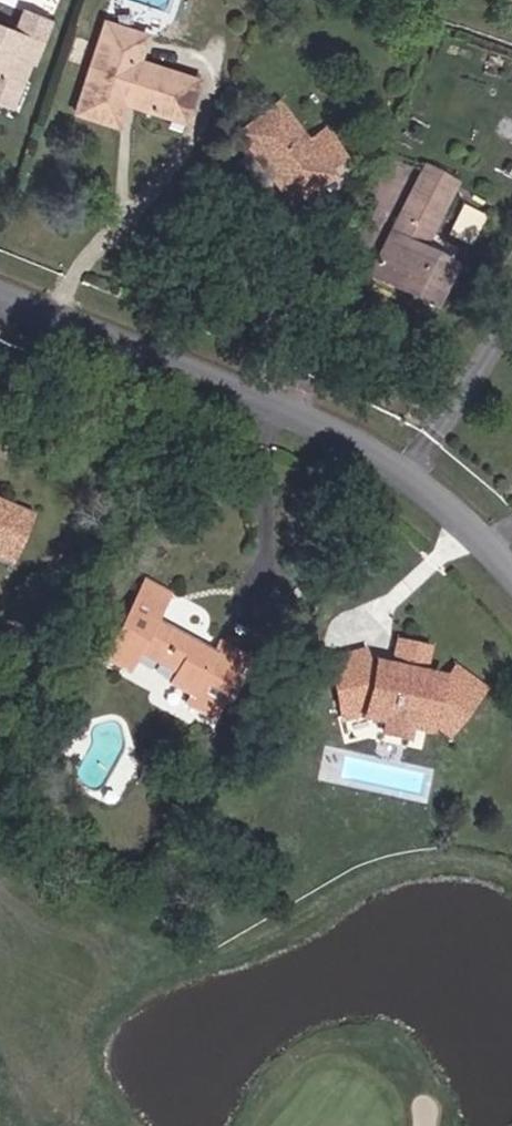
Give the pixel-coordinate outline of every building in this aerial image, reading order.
[(149,113),(169,69),(137,56),(143,39),(104,22),(69,113),(107,127),(118,100),(149,113)] [(31,39),(0,29),(0,103),(9,105),(31,39)] [(149,113),(164,119),(182,75),(169,69),(149,113)] [(164,119),(176,124),(194,80),(182,75),(164,119)] [(341,113),(330,121),(300,83),(263,111),(313,173),(362,138),(341,113)] [(411,212),(440,225),(463,178),(433,165),(411,212)] [(449,233),(474,245),(489,212),(464,201),(449,233)] [(402,229),(431,243),(440,225),(411,212),(402,229)] [(449,297),(465,264),(430,248),(431,243),(402,229),(386,263),(449,297)] [(21,569),(41,527),(0,508),(0,559),(21,569)] [(194,699),(225,714),(257,651),(235,640),(226,653),(167,619),(171,611),(148,598),(117,651),(140,664),(156,640),(192,661),(183,679),(199,688),(194,699)] [(409,675),(435,679),(437,658),(412,654),(409,675)] [(442,729),(462,741),(493,697),(464,679),(448,696),(444,681),(435,679),(409,675),(392,673),(391,678),(377,675),(371,657),(342,664),(353,716),(431,740),(442,729)]
